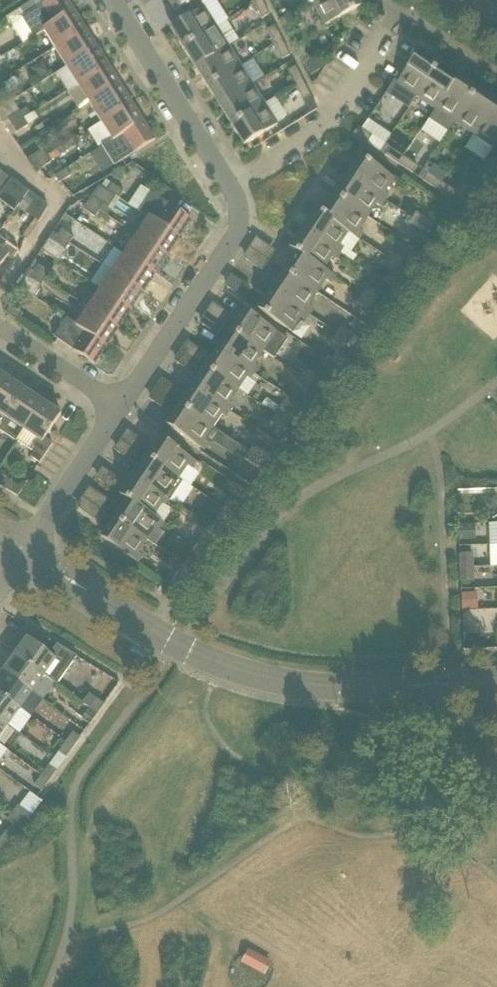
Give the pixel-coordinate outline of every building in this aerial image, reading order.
[(74,11),(68,0),(50,0),(21,18),(34,38),(43,32),(42,31),(74,11)] [(176,12),(193,0),(167,0),(176,12)] [(262,0),(254,5),(261,20),(270,15),(262,0)] [(321,0),(314,4),(325,26),(360,8),(356,0),(323,0),(322,1),(321,0)] [(183,49),(217,28),(204,7),(175,26),(170,28),(183,49)] [(86,29),(74,11),(42,31),(43,32),(54,49),(86,29)] [(279,21),(287,36),(295,32),(287,17),(279,21)] [(274,46),(283,42),(275,27),(267,31),(274,46)] [(217,28),(183,49),(195,68),(229,47),(217,28)] [(98,48),(86,29),(54,49),(66,68),(98,48)] [(290,56),(283,42),(274,46),(282,60),(290,56)] [(195,68),(207,87),(241,66),(229,47),(195,68)] [(109,66),(98,48),(66,68),(77,86),(109,66)] [(419,51),(397,84),(417,97),(439,64),(431,59),(419,51)] [(319,56),(305,63),(311,75),(325,68),(319,56)] [(417,97),(436,110),(458,77),(439,64),(417,97)] [(89,105),(121,85),(109,66),(77,86),(78,87),(88,103),(89,105)] [(253,86),(241,66),(207,87),(220,107),(253,86)] [(296,86),(304,82),(296,67),(288,71),(296,86)] [(436,110),(455,122),(477,90),(458,77),(436,110)] [(311,97),(304,82),(296,86),(303,100),(311,97)] [(132,103),(121,85),(89,105),(100,123),(132,103)] [(220,107),(232,126),(265,105),(253,86),(220,107)] [(455,122),(474,135),(496,102),(477,90),(455,122)] [(20,113),(13,102),(0,110),(0,118),(4,123),(20,113)] [(474,135),(494,148),(496,143),(496,103),(496,102),(474,135)] [(144,122),(132,103),(100,123),(111,140),(112,142),(144,122)] [(276,126),(278,125),(265,105),(232,126),(244,146),(267,132),(276,126)] [(4,123),(12,136),(29,126),(20,113),(4,123)] [(362,129),(385,144),(391,135),(384,131),(368,120),(366,123),(362,129)] [(155,140),(144,122),(112,142),(111,140),(101,146),(102,147),(114,166),(155,140)] [(276,126),(267,132),(271,137),(280,131),(276,126)] [(380,152),(385,144),(362,129),(359,127),(354,134),(367,144),(380,152)] [(399,164),(403,157),(390,149),(386,156),(399,164)] [(40,170),(41,170),(52,163),(43,150),(32,157),(37,165),(40,170)] [(32,157),(27,160),(33,168),(37,165),(32,157)] [(348,176),(385,202),(389,195),(384,192),(393,178),(361,157),(348,176)] [(399,164),(412,174),(417,166),(404,158),(403,157),(399,164)] [(47,174),(51,179),(64,171),(61,166),(47,174)] [(55,177),(56,178),(59,184),(71,176),(67,170),(55,177)] [(423,180),(436,190),(441,183),(427,173),(423,180)] [(335,195),(367,217),(376,204),(381,207),(385,202),(348,176),(335,195)] [(18,207),(29,192),(12,179),(0,195),(0,201),(14,211),(17,207),(18,207)] [(441,183),(436,190),(450,199),(455,192),(441,183)] [(108,191),(100,186),(89,203),(100,211),(103,206),(109,210),(116,199),(107,193),(108,191)] [(111,186),(108,191),(107,193),(116,199),(118,200),(123,194),(111,186)] [(192,219),(152,193),(142,186),(130,205),(139,211),(138,213),(147,219),(148,217),(179,238),(192,219)] [(29,192),(18,207),(25,213),(36,197),(29,192)] [(348,232),(348,233),(359,240),(363,233),(359,230),(367,217),(335,195),(329,204),(323,214),(327,216),(327,217),(348,232)] [(94,219),(100,211),(89,203),(83,211),(94,219)] [(303,229),(340,254),(344,248),(340,245),(348,233),(348,232),(327,217),(327,216),(323,214),(316,209),(303,229)] [(425,229),(430,222),(430,221),(417,212),(411,220),(425,229)] [(136,235),(167,256),(179,238),(148,217),(147,219),(136,235)] [(421,235),(425,229),(411,220),(407,226),(421,235)] [(74,238),(62,229),(58,236),(70,244),(74,238)] [(336,260),(340,254),(303,229),(290,249),(296,253),(301,256),(301,255),(323,270),(324,269),(332,257),(336,260)] [(70,244),(58,236),(53,233),(41,251),(58,262),(70,244)] [(136,235),(124,253),(155,274),(167,256),(136,235)] [(9,256),(0,250),(0,268),(9,256)] [(391,250),(391,251),(386,258),(400,267),(400,266),(405,259),(391,250)] [(124,253),(112,271),(143,292),(155,274),(124,253)] [(296,253),(284,271),(317,293),(325,280),(330,283),(334,276),(324,269),(323,270),(301,255),(301,256),(296,253)] [(391,270),(396,273),(400,267),(386,258),(382,264),(391,270)] [(34,272),(46,280),(50,273),(38,265),(34,272)] [(30,269),(18,287),(34,297),(46,280),(34,272),(30,269)] [(112,271),(100,290),(131,310),(143,292),(112,271)] [(308,307),(317,293),(284,271),(272,290),(309,315),(312,309),(308,307)] [(374,305),(379,298),(380,297),(366,288),(361,296),(374,305)] [(131,310),(100,290),(88,308),(119,328),(131,310)] [(304,321),(309,315),(272,290),(258,310),(291,332),(300,318),(304,321)] [(370,311),(374,305),(361,296),(357,302),(370,311)] [(11,306),(7,312),(6,313),(18,321),(23,315),(11,306)] [(107,347),(119,328),(88,308),(77,325),(76,326),(107,347)] [(244,310),(231,330),(263,351),(276,360),(289,340),(248,313),(244,310)] [(94,365),(107,347),(76,326),(77,325),(67,318),(54,338),(94,365)] [(349,343),(354,336),(354,335),(341,326),(335,334),(349,343)] [(254,365),(263,351),(231,330),(218,349),(255,374),(259,368),(254,365)] [(345,349),(349,343),(335,334),(331,340),(345,349)] [(251,380),(255,374),(218,349),(205,368),(238,390),(246,377),(251,380)] [(351,361),(337,352),(330,362),(344,371),(351,361)] [(229,403),(238,390),(205,368),(193,387),(230,412),(234,406),(229,403)] [(313,386),(318,379),(319,378),(305,369),(299,377),(313,386)] [(309,392),(313,386),(299,377),(295,383),(309,392)] [(6,378),(0,388),(0,427),(24,390),(6,378)] [(226,418),(230,412),(193,387),(180,406),(213,428),(221,415),(226,418)] [(42,402),(24,390),(0,427),(0,431),(17,441),(24,430),(42,402)] [(263,407),(274,414),(279,407),(268,399),(263,407)] [(40,464),(53,444),(45,439),(61,415),(42,402),(24,430),(36,439),(33,444),(35,452),(31,458),(40,464)] [(204,441),(213,428),(180,406),(167,425),(204,451),(209,444),(204,441)] [(287,425),(292,417),(293,416),(279,407),(274,414),(274,415),(287,425)] [(284,430),(287,425),(274,415),(270,421),(284,430)] [(146,457),(178,479),(187,466),(191,469),(196,462),(159,437),(146,457)] [(235,443),(228,453),(236,458),(238,456),(243,448),(235,443)] [(262,462),(267,455),(268,454),(254,445),(249,452),(249,453),(262,462)] [(258,468),(262,462),(249,453),(249,452),(243,448),(238,456),(244,460),(245,459),(258,468)] [(169,492),(178,479),(146,457),(133,476),(169,501),(173,495),(169,492)] [(165,507),(169,501),(133,476),(126,486),(119,496),(126,500),(130,503),(131,502),(152,516),(153,515),(161,504),(165,507)] [(163,523),(153,515),(152,516),(131,502),(130,503),(126,500),(113,518),(146,540),(154,527),(159,530),(163,523)] [(227,501),(222,508),(236,518),(241,511),(227,501)] [(231,525),(236,518),(222,508),(217,516),(231,525)] [(137,552),(146,540),(113,518),(99,537),(135,564),(141,555),(137,552)] [(459,525),(460,540),(476,540),(476,525),(459,525)] [(195,545),(209,555),(214,548),(200,538),(195,545)] [(204,562),(209,555),(195,545),(191,553),(204,562)] [(461,568),(474,567),(474,554),(460,554),(461,568)] [(191,580),(196,573),(182,564),(177,571),(191,580)] [(474,581),(474,567),(461,568),(461,581),(474,581)] [(169,588),(164,597),(180,607),(185,598),(169,588)] [(477,593),(461,594),(462,611),(478,610),(477,593)] [(77,656),(57,645),(50,655),(27,638),(15,655),(44,676),(55,684),(57,685),(77,656)] [(44,676),(15,655),(3,672),(32,693),(43,701),(55,684),(44,676)] [(0,676),(0,695),(20,709),(32,693),(3,672),(0,676)] [(0,695),(0,718),(9,724),(20,709),(0,695)] [(97,699),(90,710),(97,715),(105,704),(97,699)] [(97,715),(90,710),(83,720),(90,725),(97,715)] [(9,724),(0,718),(0,736),(9,724)] [(73,732),(66,742),(73,748),(81,738),(73,732)] [(58,753),(66,758),(73,748),(66,742),(58,753)] [(57,771),(56,771),(49,765),(42,775),(50,780),(57,771)] [(50,780),(42,775),(34,786),(42,791),(50,780)] [(27,821),(32,816),(18,805),(7,820),(13,824),(14,823),(20,829),(27,821)] [(4,835),(0,839),(0,853),(20,829),(14,823),(13,824),(4,835)]
